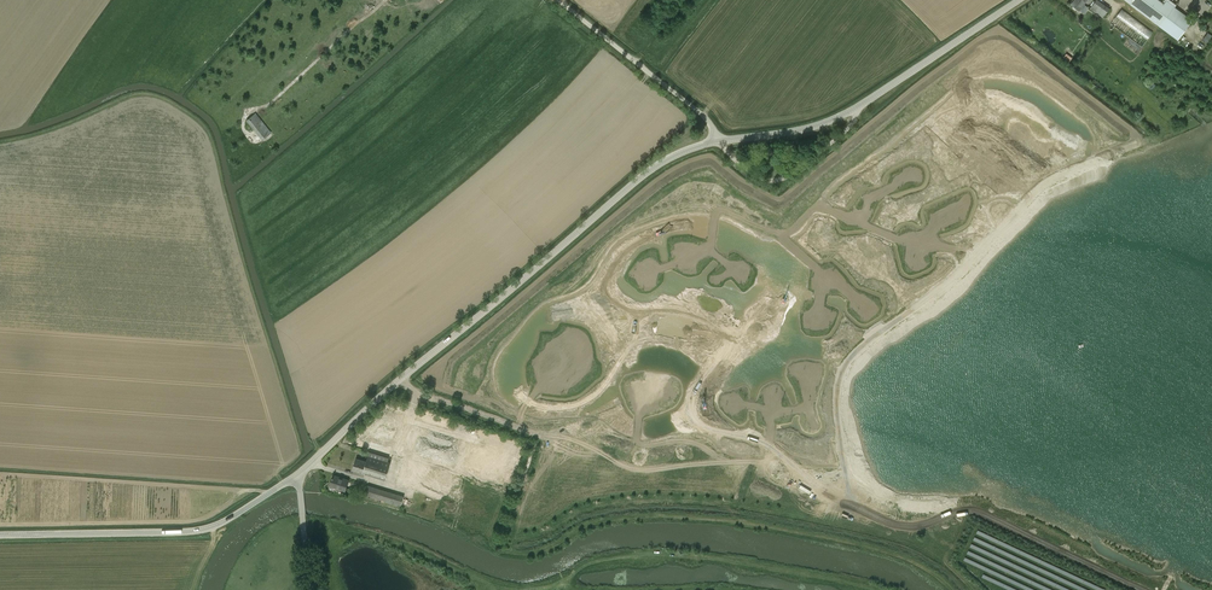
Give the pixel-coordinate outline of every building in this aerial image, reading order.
[(1071,5),(1079,11),(1087,0),(1074,0),(1071,5)] [(1089,9),(1093,11),(1103,18),(1109,8),(1098,0),(1096,0),(1089,9)] [(1177,40),(1192,20),(1174,7),(1176,5),(1171,2),(1171,1),(1165,2),(1163,4),(1158,0),(1124,0),(1177,40)] [(1121,9),(1110,23),(1142,47),(1153,32),(1121,9)] [(1207,42),(1211,36),(1208,32),(1203,39),(1207,42)] [(1070,62),(1073,58),(1066,53),(1063,57),(1070,62)] [(262,140),(271,132),(255,113),(246,121),(262,140)] [(369,451),(368,455),(366,461),(356,458),(353,470),(385,480),(391,463),(388,462),(389,458),(369,451)] [(348,480),(333,475),(330,486),(345,490),(348,480)] [(401,507),(401,505),(404,496),(368,485),(365,494),(385,500),(385,502),(401,507)]
